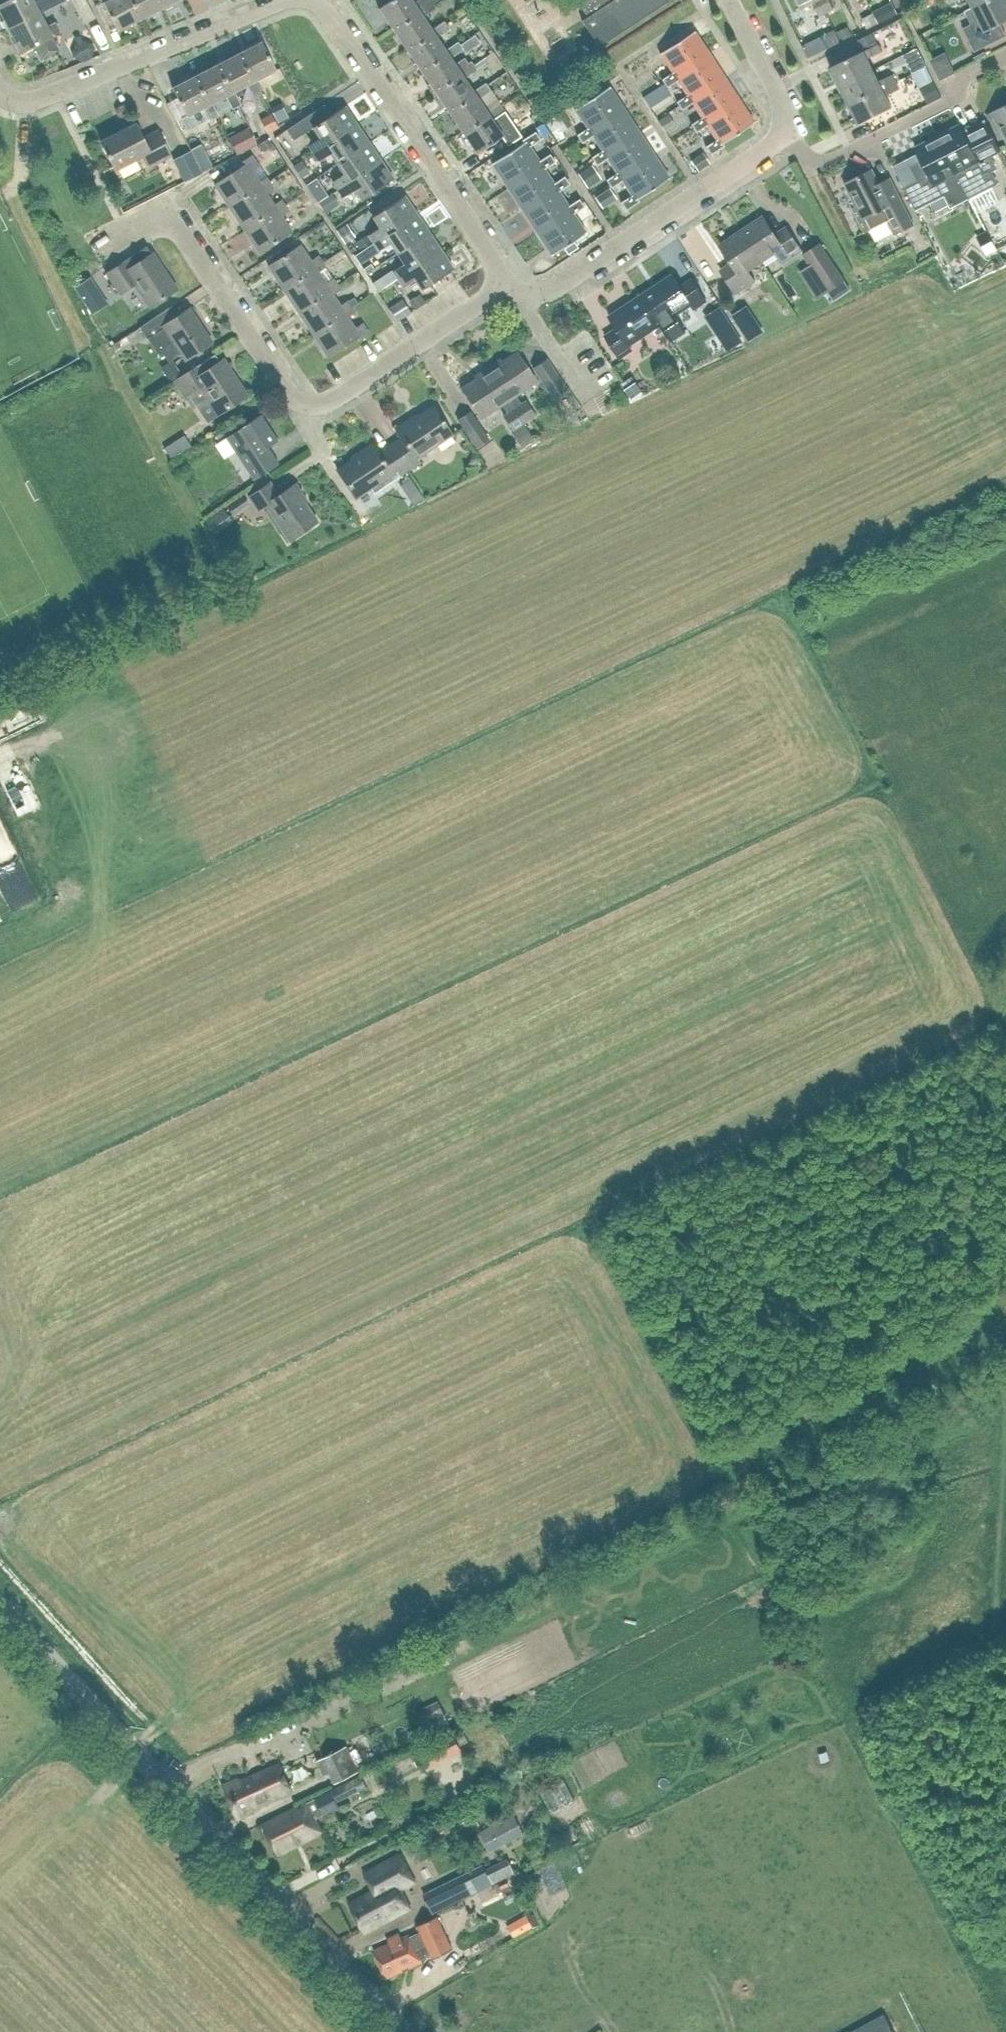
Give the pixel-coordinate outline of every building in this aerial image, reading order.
[(52,6),(63,0),(3,0),(0,2),(0,11),(8,27),(39,11),(40,12),(52,6)] [(83,21),(94,15),(86,0),(72,0),(83,21)] [(117,29),(140,17),(131,0),(103,0),(117,29)] [(162,5),(159,0),(131,0),(140,17),(162,5)] [(392,27),(419,9),(423,14),(434,6),(432,2),(435,0),(415,0),(414,1),(413,0),(387,0),(378,6),(392,27)] [(587,15),(581,19),(598,45),(667,0),(577,0),(587,15)] [(827,11),(821,0),(798,0),(801,7),(812,2),(819,15),(827,11)] [(827,11),(833,8),(829,0),(821,0),(827,11)] [(974,7),(980,19),(964,27),(976,51),(1000,39),(994,26),(1005,20),(1005,0),(988,0),(974,7)] [(392,27),(406,48),(433,30),(436,35),(449,27),(443,19),(431,27),(423,14),(419,9),(392,27)] [(55,20),(46,25),(40,12),(39,11),(8,27),(20,50),(31,45),(39,59),(59,49),(51,34),(60,30),(55,20)] [(862,18),(867,28),(877,23),(872,13),(862,18)] [(836,32),(840,41),(852,35),(848,27),(836,32)] [(406,48),(420,68),(447,50),(450,56),(463,48),(457,40),(445,48),(436,35),(433,30),(406,48)] [(663,78),(665,82),(708,54),(693,31),(662,51),(674,70),(663,78)] [(830,66),(839,85),(872,69),(867,58),(881,51),(877,43),(872,32),(857,39),(863,50),(830,66)] [(261,39),(238,51),(253,79),(247,82),(254,95),(262,91),(255,78),(275,68),(261,39)] [(420,68),(433,89),(460,71),(464,76),(476,68),(471,60),(467,55),(455,63),(450,56),(447,50),(420,68)] [(241,102),(237,95),(241,93),(238,87),(247,82),(253,79),(238,51),(216,62),(231,91),(225,94),(232,107),(241,102)] [(723,76),(708,54),(665,82),(667,85),(679,77),(689,93),(677,100),(680,104),(723,76)] [(203,105),(210,118),(218,114),(211,101),(225,94),(231,91),(216,62),(194,73),(209,102),(203,105)] [(839,85),(849,104),(895,81),(892,73),(878,80),(872,69),(839,85)] [(433,89),(447,110),(474,91),(478,97),(490,89),(485,81),(473,89),(464,76),(460,71),(433,89)] [(190,112),(203,105),(209,102),(194,73),(171,85),(186,113),(181,115),(188,129),(196,125),(190,112)] [(737,99),(723,76),(680,104),(682,107),(693,100),(704,115),(692,123),(695,127),(737,99)] [(941,97),(932,80),(919,86),(928,104),(941,97)] [(895,81),(849,104),(858,123),(891,107),(885,95),(899,88),(895,81)] [(577,133),(580,137),(623,109),(608,86),(577,107),(589,126),(577,133)] [(504,110),(499,102),(490,89),(478,97),(474,91),(447,110),(461,130),(488,112),(492,118),(504,110)] [(695,127),(696,130),(708,122),(718,138),(707,145),(711,152),(723,145),(721,142),(752,122),(737,99),(695,127)] [(312,124),(319,136),(306,144),(311,152),(356,123),(344,104),(317,121),(310,111),(286,126),(292,137),(312,124)] [(281,105),(271,111),(276,122),(287,117),(281,105)] [(994,111),(1005,135),(1005,105),(994,111)] [(638,132),(623,109),(580,137),(582,140),(594,132),(604,148),(592,155),(595,160),(638,132)] [(521,135),(512,122),(511,122),(508,117),(504,110),(492,118),(488,112),(461,130),(475,151),(500,135),(506,145),(521,135)] [(569,121),(562,111),(551,119),(558,129),(569,121)] [(253,139),(277,126),(270,112),(246,124),(248,128),(253,139)] [(658,119),(666,130),(675,125),(667,113),(658,119)] [(180,114),(168,120),(178,140),(189,135),(180,114)] [(170,154),(157,127),(142,135),(135,122),(100,140),(113,166),(141,152),(148,165),(170,154)] [(319,160),(318,158),(329,151),(336,161),(368,141),(356,123),(311,152),(317,161),(319,160)] [(959,124),(937,136),(968,196),(996,182),(990,170),(995,168),(990,157),(984,145),(972,150),(962,131),(959,124)] [(253,139),(248,128),(228,138),(236,152),(255,141),(253,139)] [(493,162),(508,185),(536,167),(536,166),(551,157),(549,154),(538,161),(527,145),(539,138),(534,131),(522,139),(524,141),(493,162)] [(652,154),(638,132),(595,160),(597,162),(608,155),(619,170),(607,178),(609,182),(652,154)] [(910,184),(904,187),(914,208),(921,205),(928,201),(943,194),(965,198),(968,196),(937,136),(915,147),(921,160),(929,174),(917,180),(910,184)] [(331,179),(337,187),(380,159),(368,141),(336,161),(343,171),(331,179)] [(186,180),(201,172),(190,150),(174,157),(186,180)] [(701,151),(690,159),(697,171),(709,163),(701,151)] [(214,182),(229,205),(268,179),(265,175),(258,180),(250,168),(258,164),(251,153),(241,159),(243,163),(214,182)] [(611,185),(623,178),(633,193),(622,200),(626,207),(638,199),(637,197),(667,177),(652,154),(609,182),(611,185)] [(508,185),(523,207),(554,186),(565,179),(564,176),(553,183),(542,168),(553,161),(551,157),(536,166),(536,167),(508,185)] [(337,187),(337,188),(342,195),(353,187),(361,198),(392,177),(380,159),(337,187)] [(590,164),(578,172),(587,187),(600,179),(590,164)] [(844,182),(855,204),(853,206),(865,230),(888,218),(895,232),(913,223),(890,176),(879,182),(872,168),(844,182)] [(229,205),(243,227),(283,201),(280,197),(273,202),(265,191),(272,186),(268,179),(229,205)] [(523,207),(537,229),(583,200),(581,197),(567,206),(557,190),(568,183),(565,179),(554,186),(523,207)] [(311,192),(318,201),(325,197),(318,187),(311,192)] [(594,196),(601,208),(616,199),(608,187),(594,196)] [(368,233),(355,242),(359,249),(372,240),(373,241),(415,212),(403,194),(372,214),(379,226),(368,233)] [(318,202),(325,212),(335,205),(329,195),(318,202)] [(572,213),(579,207),(585,216),(591,212),(583,200),(537,229),(552,252),(584,232),(572,213)] [(287,208),(283,201),(243,227),(258,250),(290,229),(280,213),(287,208)] [(415,212),(373,241),(379,250),(391,243),(396,251),(427,230),(415,212)] [(763,215),(741,229),(761,260),(775,251),(783,262),(802,250),(786,226),(775,233),(763,215)] [(335,229),(344,242),(352,237),(343,223),(343,224),(335,229)] [(721,268),(737,292),(756,279),(748,268),(761,260),(741,229),(720,243),(732,261),(721,268)] [(381,276),(372,283),(377,291),(397,277),(396,276),(439,248),(427,230),(396,251),(403,261),(391,269),(392,270),(381,276)] [(573,241),(563,248),(567,254),(577,247),(573,241)] [(843,278),(820,242),(809,249),(808,249),(802,254),(809,264),(798,271),(817,299),(821,296),(827,292),(832,299),(832,300),(838,297),(850,288),(843,278)] [(268,264),(283,287),(323,261),(318,254),(310,259),(300,243),(268,264)] [(439,248),(396,276),(397,277),(401,284),(413,276),(421,288),(452,267),(439,248)] [(175,286),(163,269),(162,270),(149,250),(148,251),(150,254),(128,269),(121,259),(104,271),(118,291),(133,282),(148,304),(175,286)] [(283,287),(298,309),(337,283),(332,276),(325,281),(317,269),(325,264),(323,261),(283,287)] [(659,285),(643,296),(664,330),(663,330),(671,341),(686,331),(674,314),(691,302),(695,307),(707,299),(692,278),(681,285),(673,273),(658,284),(659,285)] [(750,295),(766,286),(762,278),(745,287),(750,295)] [(298,309),(312,331),(352,305),(347,298),(339,303),(332,292),(339,287),(337,283),(298,309)] [(629,343),(652,328),(656,335),(663,330),(664,330),(643,296),(626,307),(625,305),(610,315),(618,327),(606,334),(620,356),(632,348),(629,343)] [(388,307),(397,320),(409,312),(401,299),(388,307)] [(147,319),(137,326),(145,338),(146,338),(157,355),(161,353),(175,344),(183,357),(210,339),(188,306),(177,314),(170,303),(147,319)] [(357,335),(359,339),(369,332),(362,321),(354,326),(347,314),(354,309),(352,305),(312,331),(327,354),(357,335)] [(736,345),(742,341),(719,306),(704,316),(726,351),(736,345)] [(494,361),(487,366),(523,421),(534,414),(524,399),(521,402),(515,394),(536,380),(516,350),(495,364),(494,361)] [(198,362),(174,378),(185,395),(186,394),(200,385),(218,411),(246,393),(222,356),(220,356),(223,360),(219,362),(213,353),(198,363),(198,362)] [(545,356),(530,366),(552,398),(566,388),(545,356)] [(512,428),(523,421),(487,366),(479,371),(481,373),(461,386),(480,417),(501,403),(507,411),(503,414),(512,428)] [(631,376),(626,380),(632,390),(638,386),(631,376)] [(402,436),(390,444),(407,469),(419,461),(416,456),(452,433),(433,404),(412,418),(410,416),(396,426),(402,436)] [(475,448),(489,438),(470,409),(456,418),(475,448)] [(277,438),(260,413),(225,437),(252,478),(277,461),(266,445),(277,438)] [(189,445),(182,435),(175,440),(181,450),(189,445)] [(395,477),(407,469),(390,444),(379,451),(372,442),(358,451),(359,453),(337,468),(356,496),(392,472),(395,477)] [(399,485),(412,504),(422,497),(409,478),(399,485)] [(317,520),(301,497),(303,495),(294,482),(278,493),(269,480),(248,495),(257,508),(265,503),(288,539),(317,520)] [(242,494),(227,505),(232,514),(249,503),(242,494)] [(0,714),(0,737),(12,732),(4,712),(0,714)] [(464,1750),(461,1744),(468,1741),(463,1730),(481,1720),(479,1714),(451,1728),(454,1731),(417,1750),(427,1769),(464,1750)] [(360,1769),(357,1762),(362,1760),(356,1747),(350,1749),(348,1744),(317,1759),(325,1774),(330,1772),(335,1782),(360,1769)] [(254,1809),(292,1791),(279,1762),(242,1779),(239,1777),(223,1784),(238,1818),(254,1810),(254,1809)] [(278,1853),(323,1831),(316,1818),(323,1814),(324,1814),(341,1806),(338,1800),(363,1787),(358,1776),(308,1801),(264,1823),(278,1853)] [(522,1834),(520,1832),(524,1830),(514,1812),(511,1814),(511,1815),(490,1825),(500,1845),(522,1834)] [(457,1876),(423,1892),(433,1912),(494,1883),(493,1882),(549,1854),(543,1844),(488,1871),(484,1863),(482,1864),(457,1876)] [(365,1930),(411,1906),(402,1887),(416,1880),(402,1852),(365,1871),(374,1889),(350,1902),(365,1930)] [(526,1914),(507,1924),(513,1936),(532,1926),(526,1914)] [(374,1949),(387,1977),(423,1960),(422,1958),(431,1954),(433,1957),(453,1948),(437,1915),(417,1924),(420,1930),(411,1934),(410,1931),(402,1935),(401,1931),(386,1938),(389,1942),(374,1949)] [(886,2013),(851,2031),(896,2031),(886,2013)]
